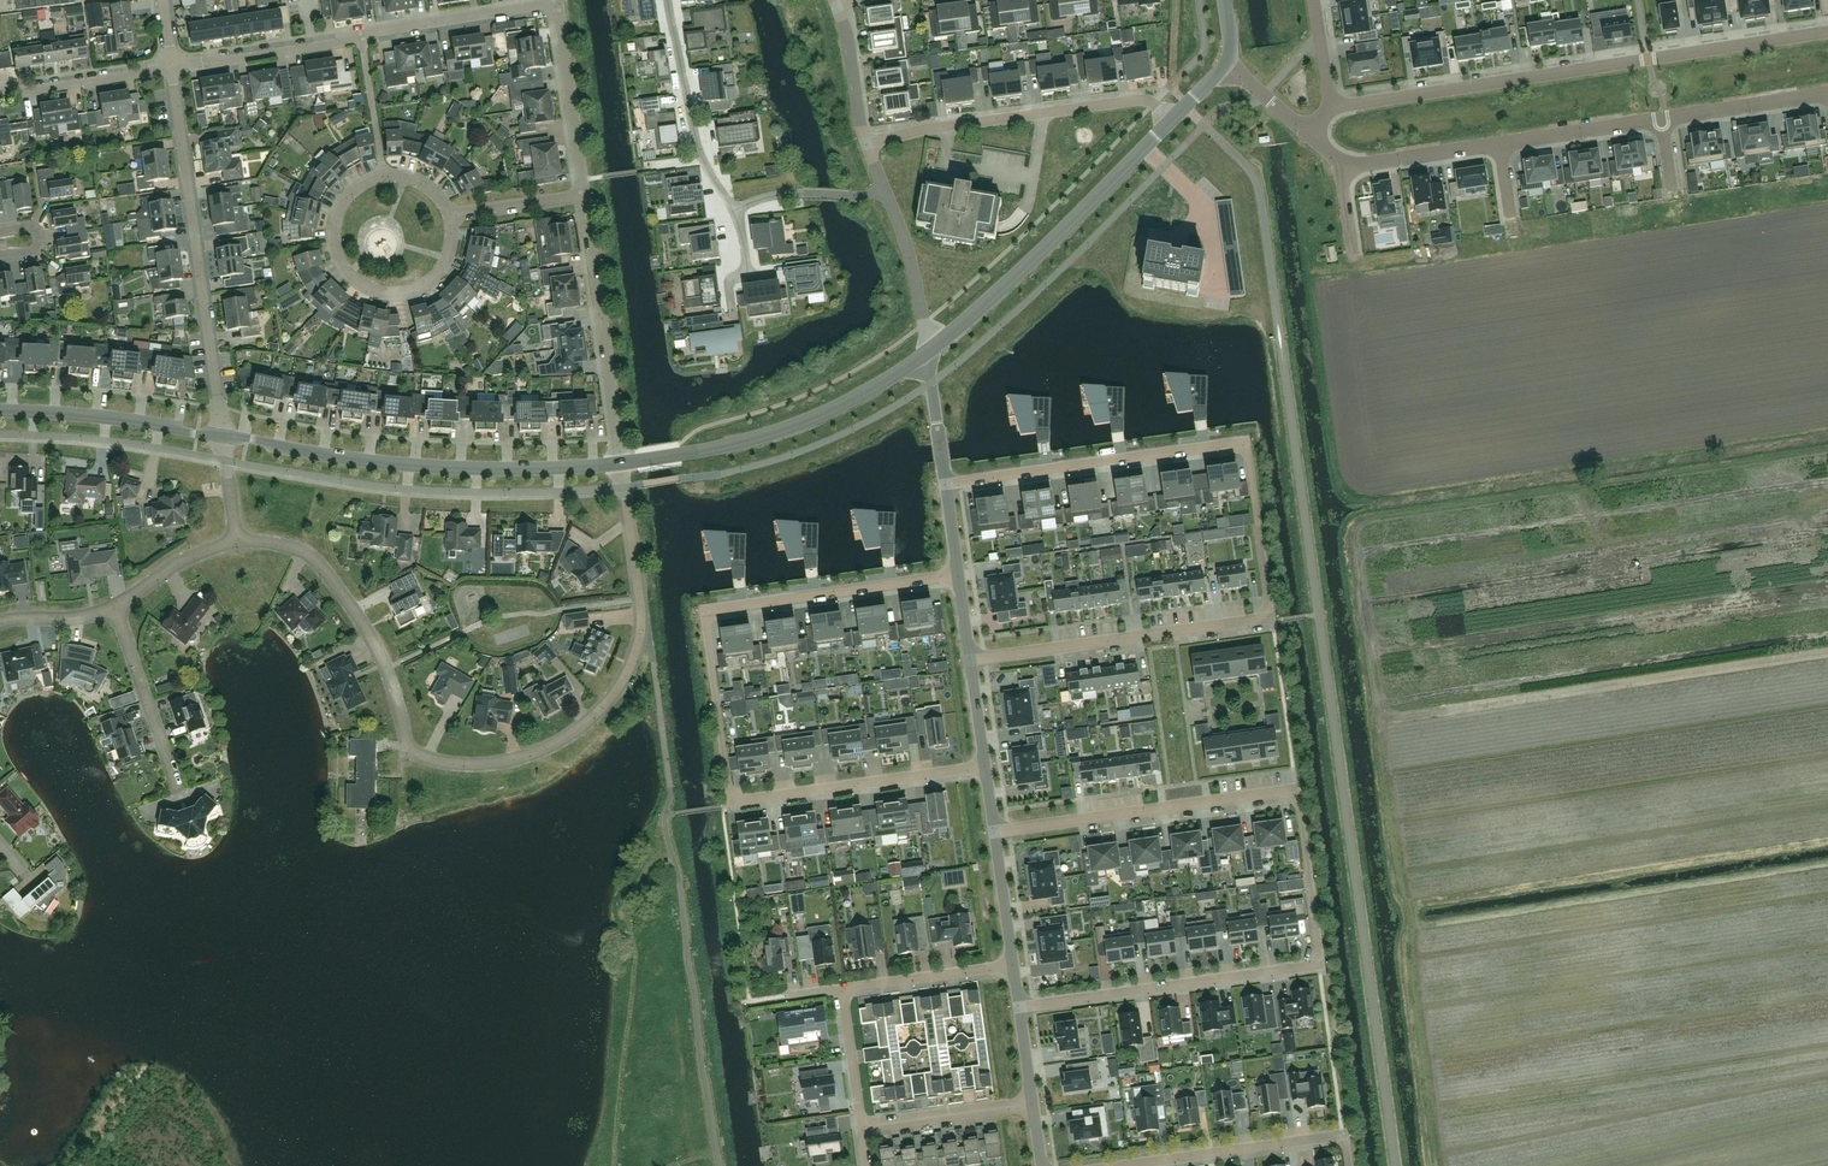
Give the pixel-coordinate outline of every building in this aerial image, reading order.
[(346,0),(321,0),(322,6),(331,5),(333,22),(335,22),(335,24),(346,22),(346,20),(349,20),(346,0)] [(349,20),(352,19),(352,21),(363,19),(363,17),(364,17),(362,0),(346,0),(349,20)] [(401,11),(400,0),(376,0),(376,2),(384,1),(385,4),(383,4),(385,14),(389,13),(401,11)] [(401,11),(418,9),(417,0),(400,0),(401,11)] [(656,21),(653,0),(624,0),(624,1),(627,0),(629,18),(642,16),(643,22),(656,21)] [(1013,0),(998,0),(998,2),(989,4),(993,30),(1008,28),(1008,25),(1016,24),(1013,0)] [(1016,24),(1024,23),(1025,26),(1040,24),(1037,0),(1013,0),(1016,24)] [(1076,16),(1073,0),(1050,0),(1053,22),(1068,20),(1067,17),(1076,16)] [(1076,16),(1084,15),(1084,17),(1099,15),(1097,0),(1073,0),(1076,16)] [(1120,5),(1140,3),(1141,6),(1146,6),(1148,9),(1153,8),(1154,5),(1160,4),(1159,0),(1160,0),(1119,0),(1120,5)] [(1343,21),(1372,16),(1370,1),(1372,1),(1372,0),(1353,0),(1354,3),(1341,5),(1343,21)] [(1664,31),(1666,31),(1667,33),(1677,31),(1677,29),(1679,29),(1678,19),(1677,13),(1684,12),(1682,0),(1674,0),(1674,2),(1660,4),(1660,8),(1658,9),(1659,17),(1662,17),(1664,31)] [(1709,0),(1687,0),(1689,14),(1696,13),(1697,21),(1698,26),(1703,25),(1703,27),(1713,26),(1709,0)] [(1731,0),(1709,0),(1713,26),(1722,24),(1722,22),(1727,22),(1725,12),(1725,9),(1732,8),(1731,0)] [(1732,8),(1739,7),(1740,10),(1741,19),(1746,19),(1746,21),(1756,19),(1753,0),(1731,0),(1732,8)] [(1756,19),(1765,18),(1765,16),(1770,15),(1768,5),(1768,2),(1775,1),(1775,0),(1753,0),(1756,19)] [(1799,10),(1798,0),(1783,0),(1785,13),(1799,10)] [(1799,10),(1814,8),(1812,0),(1798,0),(1799,10)] [(227,12),(233,11),(238,11),(236,1),(226,2),(227,12)] [(961,1),(952,2),(957,32),(965,31),(965,34),(980,32),(977,5),(968,7),(967,4),(961,5),(961,1)] [(938,8),(939,11),(930,12),(934,38),(957,35),(957,32),(952,2),(944,3),(945,7),(938,8)] [(113,21),(131,18),(129,3),(111,6),(113,21)] [(86,6),(88,24),(103,22),(100,4),(86,6)] [(82,5),(75,6),(66,7),(67,15),(84,13),(83,6),(82,5)] [(208,15),(206,6),(196,7),(197,17),(203,16),(208,15)] [(1440,6),(1420,9),(1422,20),(1442,17),(1440,6)] [(279,11),(281,24),(289,23),(287,7),(279,8),(279,11)] [(61,8),(51,9),(52,18),(62,17),(61,8)] [(888,35),(903,33),(901,18),(894,19),(893,8),(867,12),(868,15),(866,16),(867,25),(869,25),(870,28),(887,26),(888,35)] [(182,9),(175,13),(179,19),(185,15),(182,9)] [(727,31),(724,9),(698,12),(699,20),(694,21),(695,31),(686,32),(689,53),(705,50),(703,34),(716,33),(720,33),(720,32),(727,31)] [(37,19),(36,11),(22,12),(23,21),(28,20),(37,19)] [(279,11),(269,13),(264,13),(267,32),(282,30),(281,24),(279,11)] [(252,34),(267,32),(264,13),(259,14),(249,16),(252,34)] [(1609,19),(1608,13),(1591,15),(1593,29),(1603,28),(1605,40),(1614,39),(1614,41),(1622,40),(1621,38),(1630,36),(1627,17),(1609,19)] [(1558,14),(1553,15),(1557,47),(1570,45),(1567,20),(1560,21),(1558,14)] [(1553,19),(1540,21),(1544,47),(1557,45),(1557,48),(1557,47),(1553,15),(1552,15),(1553,19)] [(234,18),(237,37),(252,34),(249,16),(241,17),(234,18)] [(1375,31),(1372,16),(1343,21),(1346,36),(1359,34),(1360,42),(1378,40),(1377,31),(1375,31)] [(133,33),(131,18),(113,21),(115,36),(133,33)] [(222,39),(237,37),(234,18),(219,21),(222,39)] [(1567,20),(1570,45),(1584,43),(1580,21),(1567,23),(1567,20)] [(219,21),(210,22),(204,23),(207,42),(222,39),(219,21)] [(1527,26),(1531,49),(1544,47),(1540,21),(1540,24),(1527,26)] [(191,44),(207,42),(204,23),(188,25),(191,44)] [(1123,27),(1114,27),(1114,41),(1123,40),(1123,27)] [(1493,29),(1497,54),(1510,52),(1506,27),(1493,29)] [(1497,54),(1493,29),(1492,29),(1493,31),(1480,33),(1484,59),(1485,59),(1484,56),(1497,54)] [(488,42),(502,41),(502,30),(488,31),(488,42)] [(1447,48),(1445,32),(1437,34),(1437,36),(1424,38),(1428,67),(1442,65),(1440,49),(1447,48)] [(135,47),(133,33),(115,36),(117,50),(135,47)] [(892,60),(907,58),(903,33),(888,35),(871,37),(871,40),(869,41),(870,50),(873,50),(873,53),(890,51),(892,60)] [(1468,35),(1472,61),(1484,59),(1480,33),(1468,35)] [(70,37),(71,42),(73,61),(88,59),(85,40),(84,35),(70,37)] [(518,57),(542,54),(540,39),(523,42),(522,35),(506,37),(509,51),(517,50),(518,57)] [(1472,61),(1468,35),(1467,35),(1468,38),(1455,40),(1458,63),(1472,61)] [(466,38),(470,61),(479,60),(480,68),(494,66),(492,51),(485,52),(482,36),(466,38)] [(660,53),(658,37),(639,39),(640,51),(652,49),(653,54),(649,54),(650,62),(639,63),(641,78),(659,75),(660,84),(672,83),(670,66),(668,66),(666,52),(660,53)] [(470,61),(466,38),(452,40),(454,52),(452,54),(445,55),(448,73),(463,70),(462,62),(470,61)] [(1414,69),(1428,67),(1424,38),(1410,40),(1410,38),(1402,39),(1404,55),(1411,54),(1414,69)] [(59,63),(56,44),(57,44),(56,39),(41,41),(45,65),(59,63)] [(27,44),(28,49),(31,67),(45,65),(41,41),(27,44)] [(73,61),(71,42),(57,44),(56,44),(59,63),(73,61)] [(411,47),(414,70),(424,68),(425,78),(443,75),(440,57),(428,59),(426,45),(424,45),(422,43),(419,42),(416,43),(414,44),(413,47),(411,47)] [(1349,56),(1352,76),(1356,76),(1358,78),(1363,77),(1365,74),(1380,72),(1377,52),(1381,52),(1380,42),(1365,44),(1367,54),(1349,56)] [(395,50),(397,64),(384,66),(387,88),(408,85),(407,79),(415,77),(414,70),(411,47),(408,48),(406,46),(404,45),(401,45),(399,47),(398,49),(395,50)] [(16,70),(31,67),(28,49),(13,51),(16,70)] [(1114,57),(1100,59),(1104,85),(1118,83),(1115,64),(1125,63),(1124,58),(1123,49),(1113,50),(1114,57)] [(0,53),(0,70),(13,68),(10,52),(0,53)] [(1124,58),(1125,63),(1127,82),(1152,79),(1151,69),(1153,69),(1154,69),(1153,60),(1152,60),(1152,61),(1149,61),(1148,53),(1133,55),(1133,57),(1124,58)] [(530,77),(529,70),(544,68),(542,54),(518,57),(519,64),(511,65),(513,80),(530,77)] [(1089,87),(1104,85),(1100,59),(1086,60),(1085,54),(1078,55),(1080,69),(1087,68),(1089,87)] [(1052,62),(1056,92),(1070,90),(1067,71),(1075,70),(1073,56),(1065,57),(1066,60),(1060,61),(1061,67),(1053,68),(1052,62)] [(350,72),(345,73),(336,74),(333,60),(319,62),(323,87),(330,86),(331,92),(353,89),(350,72)] [(1056,92),(1052,62),(1038,64),(1037,60),(1030,61),(1032,76),(1039,75),(1042,94),(1056,92)] [(900,88),(911,86),(907,61),(892,63),(893,72),(876,75),(877,78),(874,78),(876,88),(878,87),(879,91),(900,88)] [(323,87),(319,62),(305,64),(307,79),(298,80),(300,97),(317,94),(316,89),(323,87)] [(1020,77),(1027,76),(1025,62),(1018,63),(1018,67),(1012,68),(1013,73),(1005,75),(1008,99),(1022,97),(1020,77)] [(736,88),(733,64),(712,67),(714,76),(702,78),(705,103),(709,102),(710,112),(731,110),(728,89),(736,88)] [(982,68),(984,82),(991,81),(994,101),(1008,99),(1005,75),(991,76),(990,67),(982,68)] [(263,71),(268,99),(281,97),(282,101),(292,99),(289,80),(281,81),(279,79),(278,71),(275,72),(275,69),(263,71)] [(972,84),(979,83),(977,69),(970,70),(971,79),(958,81),(957,78),(961,105),(975,103),(972,84)] [(268,99),(263,71),(252,73),(252,75),(249,76),(251,84),(250,86),(244,87),(247,106),(255,105),(254,101),(268,99)] [(961,105),(957,78),(949,79),(948,73),(935,75),(937,89),(944,88),(946,107),(961,105)] [(216,78),(220,105),(225,104),(226,110),(242,107),(239,87),(235,87),(233,86),(231,76),(216,78)] [(205,107),(220,105),(216,78),(200,81),(202,91),(200,93),(194,94),(194,92),(193,92),(196,110),(205,109),(205,107)] [(918,85),(911,86),(900,88),(901,97),(884,99),(886,115),(895,114),(895,121),(912,118),(910,102),(920,100),(918,85)] [(525,111),(552,107),(551,100),(549,99),(548,93),(530,95),(530,88),(514,90),(516,102),(519,104),(524,103),(525,110),(525,111)] [(114,94),(117,117),(119,129),(125,128),(128,124),(127,123),(140,121),(137,106),(130,107),(128,92),(114,94)] [(117,117),(114,94),(99,96),(102,111),(95,113),(97,128),(110,126),(109,118),(117,117)] [(658,151),(681,148),(676,113),(661,115),(660,112),(661,112),(659,97),(641,100),(643,115),(645,114),(647,131),(665,129),(666,136),(657,137),(658,151)] [(68,101),(54,104),(58,126),(66,125),(67,133),(80,130),(77,110),(70,111),(68,101)] [(38,137),(50,135),(50,137),(54,140),(60,139),(58,126),(54,104),(40,106),(42,121),(35,122),(38,137)] [(525,111),(525,110),(522,111),(523,118),(521,118),(518,122),(520,134),(536,132),(535,124),(552,121),(551,115),(552,115),(553,113),(552,107),(525,111)] [(759,124),(756,124),(755,114),(731,117),(732,128),(717,130),(717,131),(718,131),(722,156),(734,154),(733,149),(745,148),(745,153),(758,151),(754,126),(759,125),(759,124)] [(1801,120),(1806,148),(1827,145),(1825,130),(1817,131),(1815,118),(1801,120)] [(259,134),(266,125),(260,119),(252,129),(259,134)] [(10,133),(9,121),(7,120),(0,121),(0,134),(10,133)] [(1806,148),(1801,120),(1787,122),(1789,135),(1782,136),(1784,152),(1806,148)] [(411,155),(415,134),(399,131),(398,122),(383,123),(385,135),(387,134),(388,157),(400,156),(400,152),(411,155)] [(1758,156),(1779,152),(1777,137),(1770,138),(1768,125),(1754,127),(1758,156)] [(501,127),(496,133),(506,140),(511,134),(501,127)] [(1758,156),(1754,127),(1739,130),(1741,142),(1734,143),(1737,159),(1758,156)] [(204,159),(230,155),(229,148),(238,146),(235,130),(217,133),(220,133),(221,141),(201,144),(204,159)] [(1722,145),(1720,132),(1706,135),(1706,134),(1710,163),(1732,160),(1729,144),(1722,145)] [(0,148),(12,146),(10,133),(0,134),(0,157),(2,156),(0,148)] [(1710,163),(1706,134),(1701,135),(1701,133),(1693,134),(1694,136),(1692,137),(1694,150),(1687,151),(1689,166),(1710,163)] [(430,166),(441,146),(431,140),(431,139),(432,139),(432,138),(415,134),(411,155),(421,157),(419,160),(430,166)] [(361,159),(362,162),(374,159),(368,137),(357,140),(356,138),(356,137),(341,146),(351,164),(361,159)] [(533,164),(557,160),(555,146),(538,148),(537,139),(516,142),(518,151),(522,151),(523,158),(532,156),(533,164)] [(1643,144),(1629,146),(1633,169),(1641,168),(1642,173),(1655,171),(1653,156),(1645,157),(1643,144)] [(144,169),(167,166),(165,151),(150,153),(149,146),(133,148),(135,161),(143,160),(144,169)] [(328,157),(320,165),(337,181),(339,183),(347,174),(345,172),(342,169),(351,164),(341,146),(326,155),(327,155),(328,157)] [(450,176),(464,161),(452,149),(451,149),(450,151),(441,146),(430,166),(440,172),(442,168),(450,176)] [(1619,171),(1633,169),(1629,146),(1615,149),(1617,161),(1610,163),(1612,178),(1619,177),(1619,171)] [(1584,153),(1588,182),(1610,178),(1607,163),(1600,164),(1598,151),(1584,153)] [(1588,182),(1584,153),(1579,154),(1579,152),(1571,153),(1572,155),(1570,155),(1572,168),(1565,169),(1567,185),(1588,182)] [(231,163),(230,155),(204,159),(206,175),(225,172),(226,180),(224,180),(224,181),(242,178),(240,162),(231,163)] [(1539,160),(1543,188),(1544,188),(1543,183),(1551,181),(1551,187),(1565,185),(1562,170),(1555,171),(1553,158),(1539,160)] [(1543,188),(1539,160),(1534,161),(1534,159),(1526,160),(1526,162),(1524,162),(1526,175),(1519,176),(1522,192),(1543,188)] [(557,160),(533,164),(534,171),(526,173),(528,187),(543,185),(542,178),(559,175),(557,160)] [(473,188),(474,195),(492,192),(490,180),(479,182),(474,174),(476,173),(477,173),(464,161),(450,176),(458,183),(454,185),(460,196),(473,188)] [(337,181),(320,165),(312,173),(311,171),(310,171),(302,186),(321,196),(326,187),(328,189),(337,181)] [(169,180),(167,166),(144,169),(145,177),(137,178),(139,191),(155,189),(154,182),(169,180)] [(1484,168),(1456,172),(1458,183),(1450,184),(1452,199),(1466,197),(1465,189),(1487,186),(1486,180),(1489,180),(1487,170),(1485,171),(1484,168)] [(42,199),(50,197),(51,199),(73,196),(72,190),(77,189),(75,181),(55,184),(53,169),(38,171),(42,199)] [(678,178),(666,179),(669,197),(673,196),(674,205),(670,206),(682,205),(683,215),(697,213),(696,203),(704,202),(701,185),(690,187),(679,188),(678,178)] [(1421,178),(1412,179),(1416,207),(1429,205),(1430,212),(1446,210),(1442,185),(1434,186),(1435,187),(1431,188),(1429,178),(1421,179),(1421,178)] [(5,182),(7,197),(14,196),(17,211),(19,210),(20,213),(36,212),(35,211),(32,212),(28,186),(19,187),(18,180),(5,182)] [(291,201),(288,212),(294,213),(317,218),(319,206),(316,205),(321,196),(302,186),(297,183),(288,200),(289,201),(289,200),(291,201)] [(1393,199),(1390,183),(1381,184),(1381,186),(1374,187),(1377,205),(1372,206),(1373,215),(1378,214),(1379,222),(1395,219),(1395,221),(1404,219),(1402,201),(1394,202),(1394,199),(1393,199)] [(996,239),(1002,202),(971,196),(972,189),(973,187),(956,185),(955,194),(923,188),(917,226),(935,229),(934,239),(975,246),(977,236),(996,239)] [(209,198),(211,212),(238,208),(237,200),(241,200),(239,186),(225,188),(226,196),(209,198)] [(139,221),(143,220),(174,216),(172,201),(157,204),(156,196),(140,199),(142,211),(141,211),(138,215),(139,221)] [(1605,199),(1606,208),(1613,207),(1612,198),(1605,199)] [(238,208),(211,212),(213,227),(230,224),(231,234),(248,231),(245,215),(243,215),(242,207),(238,208)] [(69,226),(71,233),(86,231),(84,218),(76,219),(75,210),(49,214),(48,211),(47,211),(52,227),(54,226),(54,229),(69,226)] [(317,218),(294,213),(288,212),(286,223),(284,222),(283,222),(284,234),(290,234),(290,241),(311,240),(311,229),(314,230),(317,218)] [(140,242),(162,239),(161,232),(176,230),(174,216),(143,220),(145,233),(138,234),(140,242)] [(545,236),(546,243),(571,240),(571,237),(570,235),(569,232),(569,230),(568,228),(567,225),(553,227),(551,220),(535,222),(537,235),(540,237),(545,236)] [(772,256),(793,253),(792,245),(785,246),(782,222),(776,223),(775,221),(771,222),(771,223),(767,224),(768,226),(753,228),(756,251),(771,249),(772,256)] [(107,250),(116,249),(113,225),(103,226),(107,250)] [(710,226),(680,230),(682,246),(691,244),(694,262),(720,258),(717,241),(712,242),(710,226)] [(471,240),(469,251),(492,256),(494,245),(496,246),(495,228),(475,230),(475,241),(471,240)] [(1452,242),(1450,228),(1443,229),(1446,243),(1452,242)] [(88,244),(86,231),(71,233),(72,240),(57,243),(57,245),(55,246),(55,262),(56,262),(56,258),(69,256),(70,261),(79,259),(79,254),(81,254),(80,245),(88,244)] [(218,264),(241,261),(240,254),(243,254),(248,250),(246,237),(232,239),(233,248),(216,250),(218,264)] [(571,240),(546,243),(547,250),(542,251),(540,254),(542,266),(558,264),(557,257),(571,255),(571,252),(571,250),(572,247),(571,245),(571,242),(571,240)] [(158,269),(181,266),(179,252),(164,254),(163,247),(147,249),(149,262),(157,261),(158,269)] [(1330,262),(1336,261),(1334,247),(1328,248),(1330,262)] [(1144,284),(1199,293),(1204,261),(1205,259),(1186,256),(1184,255),(1183,257),(1181,258),(1173,257),(1170,255),(1171,253),(1150,249),(1144,284)] [(489,267),(492,256),(469,251),(466,263),(470,264),(465,273),(496,290),(500,283),(488,276),(492,268),(491,268),(489,267)] [(304,287),(322,276),(317,267),(320,266),(317,254),(295,260),(298,271),(296,272),(296,271),(295,272),(304,287)] [(795,271),(792,271),(793,276),(792,276),(793,280),(793,281),(795,280),(798,297),(809,295),(809,293),(822,291),(821,279),(823,279),(821,267),(819,267),(818,260),(806,262),(806,263),(807,263),(808,269),(795,271)] [(241,261),(218,264),(220,278),(237,275),(239,287),(254,284),(252,270),(245,267),(242,267),(241,261)] [(28,287),(21,288),(23,303),(24,305),(37,303),(36,297),(45,296),(40,266),(43,265),(28,269),(28,271),(26,272),(28,287)] [(145,271),(153,293),(169,291),(168,282),(183,280),(181,266),(158,269),(145,271)] [(88,267),(65,271),(66,277),(57,278),(59,296),(75,294),(73,285),(80,284),(81,288),(89,287),(88,282),(90,282),(88,267)] [(553,295),(578,291),(577,282),(574,281),(574,277),(562,278),(560,277),(558,269),(541,271),(543,287),(552,286),(553,295)] [(21,288),(14,289),(12,274),(9,274),(9,272),(0,273),(0,295),(1,299),(9,297),(10,305),(23,303),(21,288)] [(475,299),(480,291),(484,293),(483,294),(495,300),(500,291),(496,290),(465,273),(460,283),(457,280),(449,289),(466,305),(473,297),(475,298),(475,299)] [(112,286),(121,285),(120,275),(110,277),(112,286)] [(322,276),(304,287),(313,302),(314,301),(313,301),(315,300),(323,308),(339,291),(330,282),(328,285),(322,276)] [(719,287),(717,278),(705,279),(705,277),(694,278),(694,281),(684,282),(686,300),(703,298),(704,307),(719,305),(716,287),(719,287)] [(745,287),(750,318),(783,314),(781,300),(788,299),(786,289),(780,290),(779,283),(778,283),(746,287),(745,287)] [(226,317),(251,313),(250,306),(256,305),(254,288),(234,291),(235,301),(224,302),(226,317)] [(434,305),(445,324),(454,339),(462,334),(455,322),(454,322),(452,319),(460,315),(459,314),(458,313),(466,305),(449,289),(441,297),(444,300),(434,305)] [(339,291),(323,308),(331,315),(330,317),(329,317),(344,325),(354,307),(345,302),(347,299),(339,291)] [(578,291),(553,295),(554,304),(546,305),(548,318),(562,316),(561,309),(578,307),(578,303),(580,301),(578,291)] [(154,299),(156,312),(164,311),(165,319),(188,316),(186,302),(174,303),(173,296),(154,299)] [(133,300),(114,303),(116,317),(129,315),(134,308),(133,300)] [(412,310),(418,332),(414,333),(417,343),(432,339),(430,332),(445,324),(434,305),(425,311),(424,307),(412,310)] [(354,307),(344,325),(360,334),(360,333),(360,331),(371,333),(376,311),(377,308),(365,306),(364,312),(354,307)] [(376,311),(371,333),(382,336),(382,338),(381,338),(382,338),(399,337),(398,316),(387,317),(388,313),(376,311)] [(252,320),(251,313),(226,317),(228,331),(240,329),(241,339),(260,336),(258,319),(252,320)] [(722,314),(686,318),(687,327),(693,326),(696,354),(737,348),(734,331),(725,332),(723,322),(720,322),(719,315),(722,314)] [(680,323),(673,324),(676,342),(685,341),(684,332),(681,333),(680,323)] [(554,350),(560,349),(584,346),(583,340),(584,339),(585,337),(585,335),(584,334),(582,333),(582,331),(564,333),(563,324),(541,327),(543,341),(553,340),(554,350)] [(2,373),(2,364),(6,364),(6,361),(13,361),(14,340),(0,340),(0,346),(0,373),(2,373)] [(24,374),(35,374),(36,347),(27,346),(28,340),(14,340),(13,361),(21,362),(21,364),(25,365),(24,374)] [(50,363),(58,363),(59,342),(36,341),(36,347),(35,374),(46,375),(46,366),(50,366),(50,363)] [(68,376),(79,377),(81,349),(72,349),(73,343),(59,342),(58,363),(65,364),(65,367),(69,367),(68,376)] [(81,349),(79,377),(89,378),(90,369),(94,369),(94,366),(102,367),(104,345),(90,344),(90,350),(81,349)] [(112,380),(122,381),(125,354),(117,353),(117,347),(104,345),(102,367),(109,368),(109,371),(113,371),(112,380)] [(584,346),(560,349),(561,355),(556,356),(553,360),(553,362),(551,363),(548,366),(539,367),(540,376),(570,375),(568,364),(586,361),(585,359),(587,358),(588,356),(587,355),(586,353),(584,352),(584,346)] [(155,386),(166,388),(170,360),(172,348),(162,347),(161,353),(149,351),(146,372),(153,373),(153,376),(157,377),(155,386)] [(146,372),(149,351),(135,349),(134,355),(125,354),(122,381),(133,383),(134,374),(138,374),(138,371),(146,372)] [(170,360),(166,388),(176,389),(177,380),(181,381),(182,378),(184,379),(194,380),(190,357),(180,356),(179,362),(170,360)] [(253,404),(263,406),(269,379),(260,377),(262,371),(249,368),(236,370),(239,390),(244,390),(252,391),(251,394),(255,395),(253,404)] [(1207,408),(1208,377),(1189,376),(1188,375),(1187,374),(1188,377),(1175,377),(1177,391),(1173,392),(1177,402),(1180,410),(1192,409),(1192,411),(1193,411),(1193,409),(1197,408),(1202,408),(1207,408)] [(275,399),(279,400),(280,397),(287,399),(292,378),(279,375),(278,381),(269,379),(263,406),(274,408),(275,399)] [(297,413),(307,415),(312,387),(303,386),(304,380),(292,378),(287,399),(295,400),(294,403),(298,404),(297,413)] [(335,382),(334,385),(331,407),(339,408),(338,410),(342,411),(341,420),(351,422),(355,394),(346,393),(348,384),(335,382)] [(312,387),(307,415),(318,417),(319,407),(323,408),(323,405),(331,407),(334,385),(322,383),(321,389),(312,387)] [(367,411),(375,413),(378,391),(378,388),(365,386),(364,396),(355,394),(351,422),(362,423),(363,414),(367,414),(367,411)] [(1109,420),(1110,423),(1111,423),(1110,420),(1114,420),(1118,420),(1124,420),(1125,388),(1106,388),(1105,386),(1105,389),(1093,389),(1095,403),(1091,403),(1094,413),(1097,422),(1109,420)] [(390,392),(378,391),(375,413),(383,413),(382,416),(386,417),(385,426),(396,427),(398,399),(390,398),(390,392)] [(407,400),(398,399),(396,427),(406,428),(407,419),(411,419),(411,416),(419,417),(420,395),(408,394),(407,400)] [(434,396),(420,395),(419,417),(427,417),(426,420),(430,420),(430,430),(440,430),(442,403),(433,402),(434,396)] [(494,405),(486,404),(485,432),(496,432),(496,423),(500,423),(500,420),(508,420),(508,399),(508,396),(495,396),(494,405)] [(582,402),(573,403),(574,431),(585,430),(585,421),(588,421),(588,418),(596,417),(595,396),(581,396),(582,402)] [(451,403),(442,403),(440,430),(451,431),(451,422),(455,422),(455,419),(463,419),(464,398),(451,397),(451,403)] [(551,398),(552,420),(559,419),(560,422),(563,422),(564,431),(574,431),(573,403),(564,403),(564,397),(551,398)] [(1035,431),(1036,433),(1037,433),(1036,431),(1040,430),(1044,430),(1050,430),(1051,399),(1032,398),(1031,397),(1030,397),(1031,400),(1018,399),(1021,413),(1017,414),(1020,424),(1023,433),(1035,431)] [(474,432),(485,432),(486,404),(477,404),(477,398),(464,398),(463,419),(471,420),(471,423),(475,423),(474,432)] [(538,404),(529,404),(530,432),(540,432),(540,423),(544,423),(544,420),(552,420),(551,398),(538,398),(538,404)] [(519,432),(530,432),(529,404),(521,405),(520,399),(508,399),(508,420),(515,420),(515,423),(519,423),(519,432)] [(1223,468),(1226,492),(1234,491),(1235,498),(1249,496),(1247,482),(1239,483),(1237,466),(1223,468)] [(20,492),(20,501),(21,501),(21,513),(35,513),(35,501),(36,501),(37,483),(28,483),(29,468),(11,468),(10,492),(20,492)] [(1226,492),(1223,468),(1208,470),(1211,489),(1204,490),(1206,504),(1213,503),(1213,500),(1219,499),(1218,493),(1226,492)] [(105,481),(93,479),(92,479),(91,480),(91,481),(86,480),(86,475),(86,474),(86,473),(85,473),(68,471),(66,491),(65,492),(64,498),(66,500),(65,502),(68,502),(69,504),(75,505),(77,503),(83,504),(84,497),(103,499),(105,481)] [(1191,472),(1176,474),(1181,504),(1195,502),(1195,506),(1203,505),(1201,491),(1193,492),(1191,472)] [(1176,474),(1162,476),(1165,496),(1158,497),(1160,511),(1167,510),(1166,503),(1180,501),(1180,504),(1181,504),(1176,474)] [(121,491),(122,491),(123,500),(135,498),(135,495),(136,496),(140,484),(124,479),(121,491)] [(1154,497),(1147,498),(1144,479),(1130,481),(1134,508),(1141,507),(1142,513),(1149,512),(1156,511),(1154,497)] [(1134,508),(1130,481),(1116,483),(1119,502),(1112,503),(1114,518),(1121,516),(1120,510),(1134,508)] [(1084,487),(1088,516),(1102,514),(1103,519),(1110,518),(1108,504),(1101,505),(1098,485),(1084,487)] [(1088,516),(1084,487),(1070,489),(1073,509),(1065,510),(1067,524),(1075,523),(1074,518),(1088,516)] [(1038,494),(1042,521),(1056,519),(1057,526),(1064,525),(1062,510),(1055,511),(1052,492),(1038,494)] [(1042,521),(1038,494),(1024,496),(1026,515),(1019,516),(1021,531),(1034,529),(1033,522),(1042,521)] [(183,520),(183,517),(185,516),(187,513),(188,510),(187,507),(184,505),(181,505),(180,502),(179,497),(177,497),(175,496),(170,497),(169,498),(163,499),(164,502),(162,504),(152,506),(152,509),(146,509),(147,519),(154,518),(154,524),(162,523),(163,528),(183,525),(183,520)] [(992,501),(996,531),(1010,529),(1010,532),(1018,531),(1016,517),(1008,518),(1006,499),(992,501)] [(992,501),(977,503),(980,522),(973,523),(975,537),(982,536),(982,533),(996,531),(992,501)] [(113,505),(103,506),(104,515),(114,514),(113,505)] [(1232,509),(1234,522),(1250,520),(1248,507),(1232,509)] [(140,520),(139,510),(138,510),(136,508),(124,509),(126,522),(126,520),(140,518),(140,520)] [(895,545),(896,513),(876,513),(876,511),(875,511),(876,514),(863,514),(865,528),(861,528),(864,538),(867,547),(880,545),(880,548),(881,547),(881,545),(885,545),(889,545),(895,545)] [(394,548),(398,548),(397,560),(409,561),(412,537),(400,536),(400,538),(395,537),(397,520),(374,517),(373,525),(362,524),(362,528),(359,529),(358,536),(361,538),(360,542),(371,543),(371,546),(393,549),(394,548)] [(803,556),(803,558),(804,558),(804,556),(808,555),(813,556),(818,556),(819,524),(799,523),(799,522),(798,522),(799,525),(786,524),(788,539),(784,539),(788,549),(791,558),(803,556)] [(446,551),(465,552),(465,547),(479,548),(480,531),(466,530),(466,525),(447,524),(446,551)] [(516,551),(516,553),(535,554),(536,552),(550,552),(550,535),(536,535),(536,526),(517,526),(516,541),(503,541),(503,537),(494,536),(493,558),(503,558),(503,551),(516,551)] [(740,566),(746,566),(747,534),(727,534),(727,532),(726,532),(726,535),(714,535),(716,549),(712,549),(715,559),(718,568),(731,566),(731,569),(732,569),(732,566),(736,566),(740,566)] [(42,533),(29,535),(30,544),(43,542),(42,533)] [(62,556),(68,555),(72,585),(87,583),(86,578),(107,574),(106,562),(115,561),(114,553),(89,557),(88,551),(78,553),(77,544),(61,546),(62,556)] [(1126,548),(1127,556),(1138,554),(1137,546),(1126,548)] [(592,582),(605,571),(594,556),(588,561),(579,549),(565,559),(574,571),(571,573),(576,579),(576,582),(579,586),(582,587),(583,588),(584,587),(587,587),(591,584),(592,582)] [(27,583),(24,564),(9,566),(8,563),(0,564),(0,593),(12,591),(11,582),(14,581),(15,585),(27,583)] [(990,595),(1018,591),(1016,580),(1023,579),(1021,564),(1003,567),(1004,575),(988,577),(988,579),(986,580),(987,589),(990,589),(990,595)] [(1231,568),(1234,588),(1234,590),(1241,589),(1241,587),(1248,586),(1245,566),(1231,568)] [(1221,590),(1227,589),(1227,591),(1234,590),(1234,588),(1231,568),(1218,570),(1221,590)] [(1203,572),(1189,574),(1192,594),(1193,594),(1206,592),(1203,572)] [(411,574),(400,580),(405,591),(392,597),(390,602),(392,606),(389,607),(400,628),(416,620),(411,610),(418,607),(419,602),(418,600),(423,598),(411,574)] [(1186,597),(1193,596),(1193,594),(1192,594),(1189,574),(1177,575),(1179,595),(1180,595),(1185,595),(1186,597)] [(1164,577),(1167,597),(1172,596),(1173,599),(1180,597),(1180,595),(1179,595),(1177,575),(1164,577)] [(1118,584),(1105,586),(1108,606),(1109,606),(1122,604),(1121,601),(1128,600),(1128,599),(1125,576),(1117,577),(1118,584)] [(1154,601),(1161,600),(1161,598),(1167,597),(1164,577),(1151,579),(1154,599),(1153,599),(1154,601)] [(1154,599),(1151,579),(1137,581),(1140,601),(1153,599),(1154,599)] [(1056,613),(1070,611),(1067,591),(1054,593),(1053,581),(1044,582),(1047,602),(1054,601),(1056,613)] [(1083,611),(1083,609),(1082,609),(1080,589),(1079,582),(1066,584),(1067,591),(1070,611),(1075,610),(1076,612),(1083,611)] [(1105,586),(1092,587),(1095,607),(1096,607),(1101,607),(1101,609),(1109,608),(1109,606),(1108,606),(1105,586)] [(1092,587),(1080,589),(1082,609),(1083,609),(1088,608),(1089,610),(1096,609),(1096,607),(1095,607),(1092,587)] [(993,611),(993,613),(1009,611),(1010,619),(1028,617),(1026,602),(1019,603),(1018,591),(990,595),(991,602),(989,602),(990,612),(993,611)] [(311,632),(312,631),(324,620),(305,599),(301,603),(296,598),(278,613),(293,630),(298,626),(302,630),(303,631),(305,632),(307,632),(309,632),(311,632)] [(186,645),(188,641),(189,642),(190,642),(191,643),(192,643),(193,642),(194,642),(195,642),(195,641),(196,640),(196,639),(197,638),(197,637),(197,636),(196,635),(195,634),(195,633),(197,630),(194,627),(208,609),(195,599),(181,617),(173,611),(161,626),(186,645)] [(932,602),(917,604),(921,631),(922,637),(944,634),(942,620),(934,621),(932,602)] [(921,631),(917,604),(903,606),(906,625),(899,626),(901,640),(922,637),(921,631)] [(886,608),(872,610),(876,640),(877,640),(877,637),(890,635),(891,642),(898,641),(896,626),(889,627),(886,608)] [(862,642),(876,640),(872,610),(858,612),(861,631),(853,632),(856,647),(863,646),(862,642)] [(566,630),(588,627),(587,619),(586,613),(564,616),(566,630)] [(827,616),(831,643),(845,641),(846,648),(853,647),(851,633),(844,634),(841,614),(827,616)] [(219,615),(214,618),(219,626),(224,623),(219,615)] [(831,643),(827,616),(813,618),(815,638),(808,639),(810,653),(818,652),(817,645),(831,643)] [(782,623),(786,653),(800,651),(800,654),(808,653),(806,639),(798,640),(796,621),(782,623)] [(778,654),(786,653),(782,623),(767,625),(770,644),(763,645),(765,661),(778,660),(778,654)] [(736,629),(740,656),(748,655),(749,662),(762,660),(760,646),(753,647),(750,627),(736,629)] [(740,656),(736,629),(722,631),(725,654),(718,655),(720,670),(727,668),(726,658),(740,656)] [(611,639),(593,631),(581,660),(587,663),(584,670),(594,674),(597,667),(599,668),(611,639)] [(533,655),(538,661),(545,656),(550,662),(557,657),(546,644),(533,655)] [(95,693),(107,673),(103,672),(100,670),(97,668),(93,667),(90,666),(93,655),(90,654),(87,653),(81,652),(82,649),(79,648),(75,647),(72,647),(69,647),(63,647),(61,677),(65,677),(65,683),(68,683),(71,683),(73,684),(76,684),(79,685),(82,686),(85,687),(84,689),(85,691),(86,693),(89,694),(91,694),(93,693),(94,692),(95,693)] [(1203,682),(1231,678),(1260,674),(1262,690),(1275,688),(1273,671),(1266,672),(1263,647),(1193,657),(1196,682),(1190,683),(1192,700),(1205,698),(1203,682)] [(2,654),(6,674),(8,673),(8,674),(7,676),(8,680),(10,681),(16,680),(17,678),(16,672),(34,668),(35,671),(45,669),(42,655),(43,660),(36,661),(36,659),(34,658),(33,658),(31,648),(2,654)] [(315,660),(322,656),(320,651),(312,655),(315,660)] [(327,684),(334,699),(342,696),(348,709),(364,701),(351,673),(356,671),(350,657),(345,660),(344,658),(327,666),(334,680),(327,684)] [(482,658),(477,666),(484,670),(489,662),(482,658)] [(473,682),(442,664),(437,674),(441,676),(431,694),(438,698),(437,700),(438,703),(442,705),(444,705),(451,693),(457,697),(462,700),(473,682)] [(1116,666),(1117,668),(1111,669),(1114,689),(1127,687),(1124,667),(1124,665),(1116,666)] [(1124,667),(1127,687),(1140,685),(1137,665),(1124,667)] [(502,668),(503,680),(505,687),(517,685),(514,666),(502,668)] [(1111,669),(1101,670),(1101,668),(1093,669),(1093,671),(1094,671),(1097,691),(1114,689),(1111,669)] [(1094,671),(1093,671),(1088,672),(1088,670),(1080,671),(1081,673),(1084,693),(1097,691),(1094,671)] [(1067,675),(1070,695),(1071,702),(1085,700),(1084,693),(1081,673),(1067,675)] [(573,691),(565,677),(547,687),(547,686),(539,691),(536,686),(527,690),(524,692),(530,704),(531,704),(530,703),(535,700),(544,718),(559,710),(554,700),(573,691)] [(1020,690),(1004,692),(1004,694),(1002,695),(1003,704),(1006,704),(1007,710),(1038,706),(1034,680),(1019,682),(1020,690)] [(731,703),(746,701),(745,690),(724,693),(725,704),(731,703)] [(794,703),(792,691),(780,692),(782,705),(794,703)] [(194,694),(169,703),(177,726),(186,723),(189,733),(205,728),(202,719),(204,718),(199,704),(197,705),(194,694)] [(478,730),(480,732),(482,733),(484,733),(487,733),(489,732),(494,733),(496,721),(508,723),(511,704),(499,702),(499,701),(477,698),(474,719),(476,719),(474,729),(478,730)] [(746,701),(731,703),(732,710),(747,708),(746,701)] [(1130,705),(1116,709),(1119,719),(1133,715),(1130,705)] [(1038,706),(1007,710),(1008,717),(1005,717),(1007,727),(1009,726),(1009,728),(1025,726),(1027,734),(1042,732),(1038,706)] [(928,731),(930,748),(935,747),(936,749),(949,747),(948,739),(946,739),(942,713),(926,716),(926,712),(917,713),(919,732),(928,731)] [(141,744),(136,745),(131,730),(127,731),(123,717),(131,714),(130,714),(102,724),(106,736),(112,735),(120,760),(122,760),(123,764),(126,765),(131,763),(132,761),(131,759),(145,754),(141,744)] [(1209,724),(1196,726),(1196,727),(1198,742),(1205,742),(1208,766),(1278,757),(1277,744),(1275,732),(1281,731),(1279,714),(1266,716),(1268,732),(1211,740),(1209,724)] [(890,721),(895,755),(905,754),(905,751),(910,751),(907,734),(917,732),(915,717),(890,721)] [(886,757),(895,755),(890,721),(876,723),(875,718),(868,719),(871,739),(878,738),(880,755),(885,754),(886,757)] [(844,727),(849,762),(859,760),(858,758),(863,757),(861,740),(868,739),(866,724),(844,727)] [(839,763),(849,762),(844,727),(845,734),(838,735),(837,728),(822,730),(824,745),(832,744),(834,761),(839,761),(839,763)] [(812,764),(817,764),(815,747),(822,746),(820,731),(798,734),(803,768),(813,767),(812,764)] [(793,770),(803,768),(798,734),(776,737),(778,752),(785,751),(788,768),(793,767),(793,770)] [(1015,767),(1039,763),(1038,752),(1044,751),(1042,736),(1027,738),(1029,747),(1012,749),(1013,751),(1010,751),(1012,761),(1014,761),(1015,767)] [(752,740),(757,775),(766,773),(766,771),(771,770),(769,753),(776,752),(774,737),(752,740)] [(374,810),(375,810),(376,740),(350,740),(349,757),(359,757),(359,773),(356,773),(356,779),(359,779),(359,788),(349,788),(349,806),(374,807),(374,810)] [(747,776),(757,775),(752,740),(751,740),(752,747),(735,749),(737,757),(739,757),(741,774),(747,774),(747,776)] [(1150,754),(1136,756),(1139,776),(1140,776),(1153,774),(1150,754)] [(1136,756),(1124,758),(1126,778),(1132,777),(1132,779),(1140,778),(1140,776),(1139,776),(1136,756)] [(1096,782),(1094,762),(1081,764),(1080,757),(1072,758),(1075,778),(1082,777),(1083,784),(1096,782)] [(1109,780),(1109,783),(1117,782),(1116,779),(1126,778),(1124,758),(1106,760),(1109,780)] [(1106,760),(1094,762),(1096,782),(1096,784),(1104,783),(1103,781),(1109,780),(1106,760)] [(1039,763),(1015,767),(1016,773),(1013,773),(1015,783),(1017,783),(1017,785),(1034,782),(1035,791),(1050,789),(1048,774),(1041,775),(1039,763)] [(19,837),(31,827),(32,828),(35,829),(38,825),(38,822),(37,821),(39,820),(25,804),(22,806),(7,789),(0,795),(0,804),(11,817),(5,821),(19,837)] [(921,816),(924,835),(933,834),(933,829),(949,827),(945,801),(947,801),(946,792),(932,794),(933,797),(927,798),(930,814),(921,816)] [(190,813),(189,813),(189,812),(188,812),(187,812),(186,812),(185,812),(184,813),(184,814),(183,814),(183,815),(161,811),(158,825),(178,829),(180,834),(182,833),(183,837),(185,836),(186,839),(188,839),(189,840),(201,836),(200,835),(203,834),(201,830),(203,830),(202,826),(204,825),(203,821),(207,816),(210,815),(210,814),(209,813),(216,806),(205,796),(190,813)] [(901,799),(892,800),(897,834),(919,831),(917,816),(909,817),(907,800),(902,801),(901,799)] [(873,822),(875,838),(897,834),(892,800),(882,801),(883,804),(877,805),(880,821),(873,822)] [(855,805),(846,807),(851,841),(872,838),(870,823),(863,824),(861,807),(856,807),(855,805)] [(826,829),(829,844),(851,841),(846,807),(836,808),(836,810),(831,811),(834,828),(826,829)] [(809,812),(799,813),(804,848),(826,845),(824,829),(817,830),(815,813),(809,814),(809,812)] [(780,835),(782,851),(804,848),(799,813),(790,814),(790,817),(785,818),(787,834),(780,835)] [(763,818),(753,820),(758,854),(780,851),(778,836),(771,837),(768,820),(763,821),(763,818)] [(734,842),(736,857),(751,855),(750,855),(758,854),(753,820),(744,821),(744,823),(739,824),(741,841),(734,842)] [(1282,822),(1269,824),(1272,847),(1285,845),(1287,862),(1300,860),(1297,841),(1285,842),(1282,822)] [(1255,826),(1258,849),(1272,847),(1269,824),(1255,826)] [(1241,828),(1227,829),(1231,853),(1244,851),(1241,828)] [(1216,850),(1209,851),(1211,866),(1219,865),(1217,854),(1231,853),(1227,829),(1214,831),(1216,850)] [(1200,833),(1186,835),(1189,858),(1198,857),(1200,869),(1212,867),(1211,866),(1209,851),(1202,852),(1200,833)] [(1178,860),(1189,858),(1186,835),(1172,837),(1174,851),(1172,854),(1172,855),(1168,856),(1170,871),(1179,869),(1178,860)] [(1158,839),(1145,841),(1148,864),(1159,863),(1161,872),(1170,871),(1168,856),(1164,857),(1163,856),(1160,853),(1158,839)] [(1148,864),(1145,841),(1131,843),(1134,864),(1127,865),(1129,881),(1137,880),(1135,866),(1148,864)] [(1106,870),(1107,870),(1119,868),(1121,883),(1129,881),(1127,865),(1120,866),(1117,845),(1103,847),(1106,870)] [(1106,870),(1103,847),(1089,849),(1092,867),(1085,868),(1088,888),(1099,886),(1098,877),(1107,876),(1107,870),(1106,870)] [(1031,882),(1056,879),(1054,867),(1061,866),(1058,851),(1044,853),(1045,862),(1029,864),(1029,866),(1026,866),(1028,876),(1030,876),(1031,882)] [(1252,853),(1254,871),(1254,873),(1264,872),(1261,852),(1252,853)] [(1254,871),(1252,853),(1244,854),(1247,872),(1254,871)] [(20,919),(30,910),(36,905),(45,912),(44,914),(56,898),(54,897),(68,885),(64,866),(57,857),(45,868),(50,874),(34,887),(35,888),(36,889),(22,900),(20,898),(17,900),(15,899),(8,905),(20,919)] [(836,881),(857,878),(855,868),(834,872),(836,881)] [(951,885),(964,884),(963,872),(962,872),(962,873),(950,875),(951,885)] [(919,875),(905,877),(907,888),(921,885),(919,875)] [(1056,879),(1031,882),(1032,888),(1030,889),(1031,899),(1033,898),(1034,900),(1050,898),(1051,906),(1066,904),(1064,890),(1057,891),(1056,879)] [(803,894),(791,896),(794,915),(806,913),(803,894)] [(1295,908),(1282,910),(1286,938),(1299,936),(1296,916),(1306,914),(1304,898),(1293,900),(1295,908)] [(1254,914),(1241,916),(1245,944),(1258,942),(1255,921),(1263,920),(1260,905),(1260,900),(1252,901),(1254,914)] [(1273,940),(1286,938),(1282,910),(1282,911),(1269,913),(1268,904),(1260,905),(1263,920),(1270,919),(1273,940)] [(1232,946),(1245,944),(1241,916),(1240,916),(1241,917),(1228,919),(1227,909),(1219,910),(1222,926),(1229,925),(1232,946)] [(1207,920),(1200,921),(1204,950),(1217,948),(1214,927),(1222,926),(1219,910),(1206,912),(1207,920)] [(951,921),(937,924),(939,942),(949,940),(949,939),(954,939),(955,947),(973,944),(972,938),(975,938),(973,927),(970,928),(969,914),(950,917),(951,921)] [(1040,946),(1065,943),(1063,931),(1069,930),(1067,915),(1052,917),(1054,926),(1038,928),(1038,930),(1035,930),(1037,940),(1039,940),(1040,946)] [(1191,952),(1204,950),(1200,921),(1187,923),(1186,915),(1178,916),(1181,932),(1188,931),(1191,952)] [(1172,927),(1159,929),(1163,955),(1176,954),(1173,933),(1181,932),(1178,916),(1171,917),(1172,927)] [(898,951),(899,955),(919,952),(917,937),(926,936),(923,917),(910,919),(911,925),(895,927),(897,944),(895,944),(896,952),(898,951)] [(1159,917),(1146,918),(1146,926),(1159,925),(1159,917)] [(855,929),(847,930),(849,944),(854,944),(856,961),(876,958),(873,941),(883,939),(880,920),(870,922),(870,927),(855,929)] [(1145,921),(1137,922),(1140,938),(1147,937),(1150,957),(1163,955),(1159,929),(1146,930),(1145,921)] [(1130,923),(1131,933),(1119,934),(1122,961),(1135,959),(1132,939),(1140,938),(1137,922),(1130,923)] [(809,936),(797,938),(800,960),(800,961),(815,959),(816,965),(816,966),(836,964),(836,963),(832,941),(833,941),(832,940),(830,927),(808,930),(809,936)] [(1109,963),(1122,961),(1119,934),(1106,936),(1104,927),(1096,928),(1098,943),(1106,942),(1109,963)] [(783,957),(790,956),(788,939),(780,940),(780,941),(765,943),(767,959),(763,959),(765,973),(785,971),(783,957)] [(1065,943),(1040,946),(1041,952),(1039,953),(1040,962),(1042,962),(1043,964),(1059,962),(1060,970),(1075,968),(1073,954),(1066,954),(1065,943)] [(1060,975),(1051,977),(1053,986),(1061,984),(1060,975)] [(1045,976),(1037,980),(1041,990),(1050,986),(1045,976)] [(1279,1001),(1283,1029),(1293,1028),(1291,1020),(1296,1019),(1296,1020),(1314,1018),(1312,1001),(1314,1001),(1313,993),(1310,993),(1310,989),(1292,992),(1294,1000),(1289,1001),(1288,999),(1279,1001)] [(976,1041),(986,1039),(979,991),(973,992),(973,990),(961,991),(964,1010),(957,1011),(958,1018),(972,1016),(976,1038),(976,1041)] [(931,998),(938,1046),(948,1045),(948,1042),(945,1020),(958,1018),(957,1011),(951,1011),(948,993),(937,995),(937,997),(931,998)] [(1251,997),(1242,999),(1246,1026),(1262,1024),(1263,1030),(1277,1028),(1274,1009),(1265,1010),(1263,996),(1259,996),(1259,994),(1251,995),(1251,997)] [(928,1045),(928,1047),(938,1046),(931,998),(925,999),(925,997),(914,998),(916,1016),(910,1017),(911,1025),(925,1023),(928,1045)] [(890,1053),(900,1051),(900,1049),(897,1027),(911,1025),(910,1017),(903,1018),(901,1000),(889,1002),(890,1004),(884,1005),(890,1053)] [(1220,1009),(1219,1002),(1200,1004),(1201,1008),(1199,1008),(1200,1016),(1202,1016),(1204,1032),(1223,1029),(1222,1025),(1228,1024),(1228,1025),(1235,1024),(1233,1007),(1220,1009)] [(877,1003),(866,1005),(867,1008),(860,1009),(862,1025),(876,1023),(879,1048),(876,1048),(877,1055),(890,1053),(884,1005),(878,1006),(877,1003)] [(1179,1007),(1174,1008),(1172,1009),(1171,1006),(1161,1008),(1161,1010),(1159,1010),(1163,1038),(1176,1036),(1177,1043),(1193,1041),(1190,1023),(1182,1024),(1179,1007)] [(826,1036),(824,1021),(823,1011),(822,1008),(814,1009),(774,1015),(774,1016),(780,1015),(784,1043),(789,1042),(791,1055),(780,1056),(780,1057),(821,1051),(819,1037),(821,1037),(826,1036)] [(1143,1038),(1139,1013),(1120,1016),(1124,1047),(1139,1045),(1141,1063),(1155,1061),(1152,1037),(1143,1038)] [(1059,1024),(1057,1025),(1058,1035),(1057,1035),(1059,1045),(1060,1045),(1061,1052),(1068,1051),(1069,1060),(1089,1057),(1087,1036),(1078,1038),(1076,1022),(1069,1023),(1069,1021),(1059,1022),(1059,1024)] [(963,1034),(961,1034),(962,1043),(969,1042),(969,1039),(969,1038),(963,1034)] [(986,1039),(976,1041),(976,1043),(979,1066),(965,1068),(966,1075),(973,1074),(976,1092),(987,1090),(987,1088),(993,1087),(986,1039)] [(916,1041),(913,1041),(914,1049),(921,1048),(921,1046),(921,1045),(916,1041)] [(962,1043),(955,1044),(955,1046),(955,1048),(961,1051),(963,1051),(962,1043)] [(966,1075),(965,1068),(952,1070),(948,1047),(948,1045),(938,1046),(945,1094),(951,1093),(951,1095),(962,1094),(960,1076),(966,1075)] [(928,1047),(929,1050),(932,1072),(918,1074),(919,1082),(925,1081),(928,1099),(939,1097),(939,1095),(945,1094),(938,1046),(928,1047)] [(914,1049),(907,1051),(907,1053),(908,1054),(913,1058),(916,1058),(914,1049)] [(904,1076),(901,1054),(900,1051),(890,1053),(897,1101),(903,1100),(904,1102),(915,1101),(912,1082),(919,1082),(918,1074),(904,1076)] [(890,1053),(877,1055),(878,1061),(881,1061),(885,1086),(871,1088),(873,1103),(880,1102),(880,1106),(892,1104),(891,1102),(897,1101),(890,1053)] [(1064,1082),(1066,1093),(1092,1090),(1091,1082),(1094,1082),(1093,1079),(1100,1078),(1098,1062),(1075,1065),(1075,1066),(1076,1071),(1074,1073),(1065,1075),(1066,1082),(1064,1082)] [(1151,1063),(1152,1071),(1161,1069),(1160,1062),(1151,1063)] [(820,1070),(800,1073),(801,1081),(804,1080),(806,1101),(818,1099),(820,1113),(832,1111),(829,1097),(835,1096),(832,1076),(830,1076),(821,1078),(820,1070)] [(1290,1074),(1293,1101),(1303,1099),(1303,1097),(1307,1097),(1308,1108),(1325,1106),(1324,1098),(1326,1098),(1325,1087),(1322,1087),(1321,1077),(1308,1079),(1307,1073),(1299,1074),(1299,1073),(1290,1074)] [(1258,1088),(1261,1115),(1280,1112),(1278,1094),(1287,1093),(1285,1074),(1271,1076),(1272,1086),(1258,1088)] [(1137,1121),(1139,1132),(1159,1130),(1155,1103),(1165,1101),(1162,1085),(1152,1086),(1152,1088),(1141,1090),(1143,1100),(1134,1101),(1136,1110),(1132,1111),(1134,1122),(1137,1121)] [(1177,1101),(1181,1126),(1200,1124),(1198,1108),(1201,1107),(1201,1108),(1208,1108),(1205,1091),(1195,1092),(1196,1098),(1192,1099),(1192,1096),(1181,1098),(1182,1101),(1177,1101)] [(1213,1094),(1217,1121),(1225,1120),(1225,1123),(1233,1121),(1233,1119),(1235,1119),(1234,1111),(1247,1109),(1245,1093),(1231,1095),(1231,1092),(1223,1093),(1223,1091),(1215,1092),(1215,1094),(1213,1094)] [(1165,1103),(1158,1104),(1160,1117),(1167,1116),(1165,1103)] [(1074,1134),(1075,1141),(1090,1139),(1090,1141),(1099,1140),(1099,1138),(1103,1137),(1101,1127),(1107,1126),(1104,1107),(1085,1110),(1087,1119),(1086,1119),(1086,1120),(1070,1123),(1071,1135),(1074,1134)] [(827,1155),(843,1152),(840,1133),(828,1135),(827,1126),(806,1129),(808,1138),(807,1138),(809,1157),(813,1157),(814,1163),(814,1164),(828,1162),(828,1161),(827,1155)] [(1002,1157),(998,1131),(984,1133),(985,1141),(979,1142),(980,1153),(987,1152),(988,1159),(1002,1157)] [(979,1142),(978,1138),(964,1140),(965,1147),(958,1148),(960,1157),(966,1157),(968,1165),(982,1164),(980,1153),(979,1142)] [(937,1151),(938,1158),(940,1165),(961,1165),(960,1157),(958,1148),(957,1141),(943,1143),(944,1150),(937,1151)] [(916,1154),(918,1161),(918,1165),(940,1165),(938,1158),(937,1151),(936,1144),(922,1146),(923,1153),(916,1154)] [(897,1164),(896,1157),(894,1146),(880,1148),(882,1165),(897,1165),(897,1164)] [(918,1161),(916,1154),(915,1147),(901,1149),(902,1156),(896,1157),(897,1165),(918,1165),(918,1161)]
